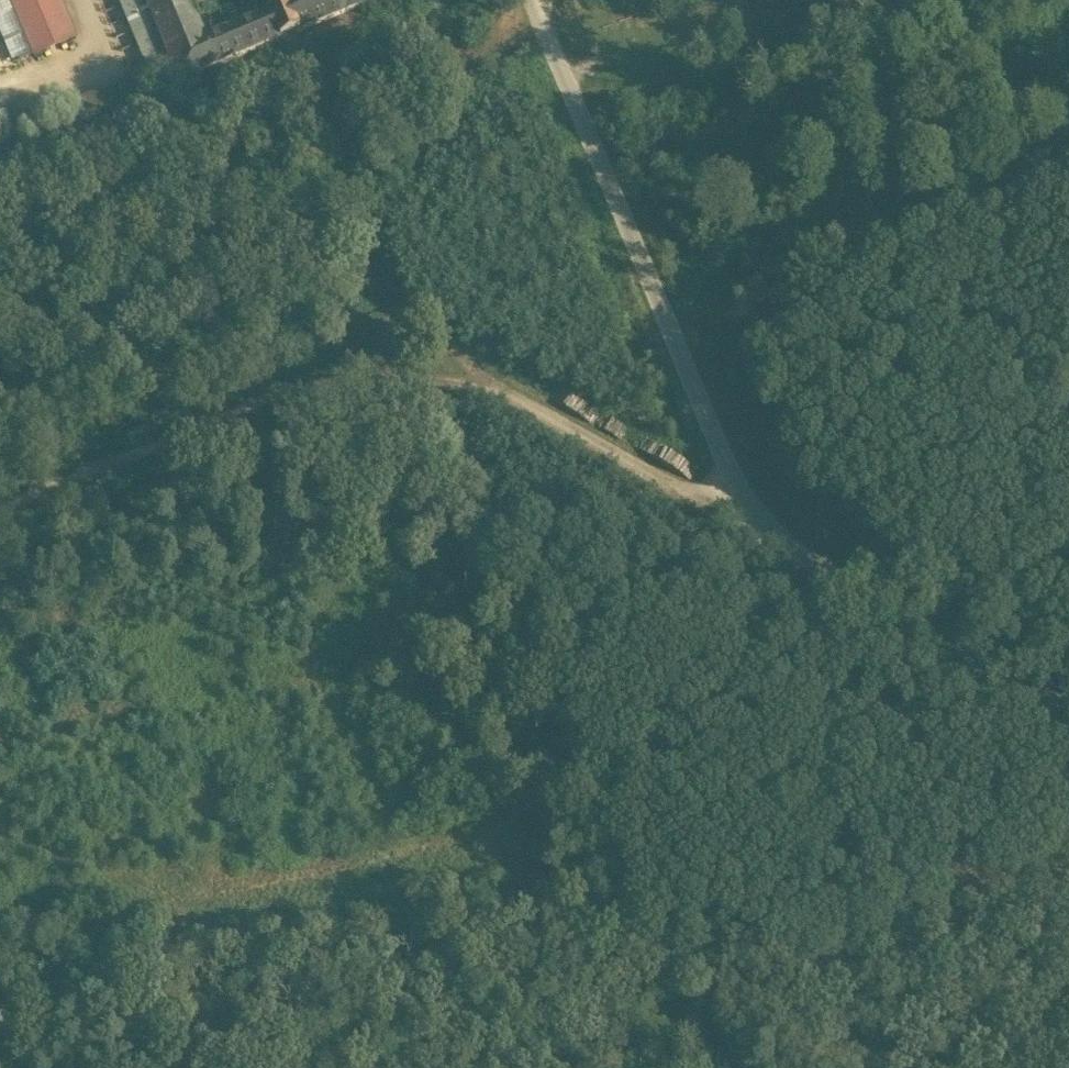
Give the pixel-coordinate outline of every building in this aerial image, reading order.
[(16,65),(77,39),(60,0),(0,0),(0,28),(16,65)] [(144,0),(124,0),(155,74),(101,96),(108,112),(179,82),(144,0)] [(190,0),(144,0),(179,82),(218,66),(207,38),(206,38),(190,0)] [(207,38),(218,66),(291,36),(343,14),(337,0),(298,0),(279,8),(207,38)] [(343,14),(377,0),(337,0),(343,14)]
